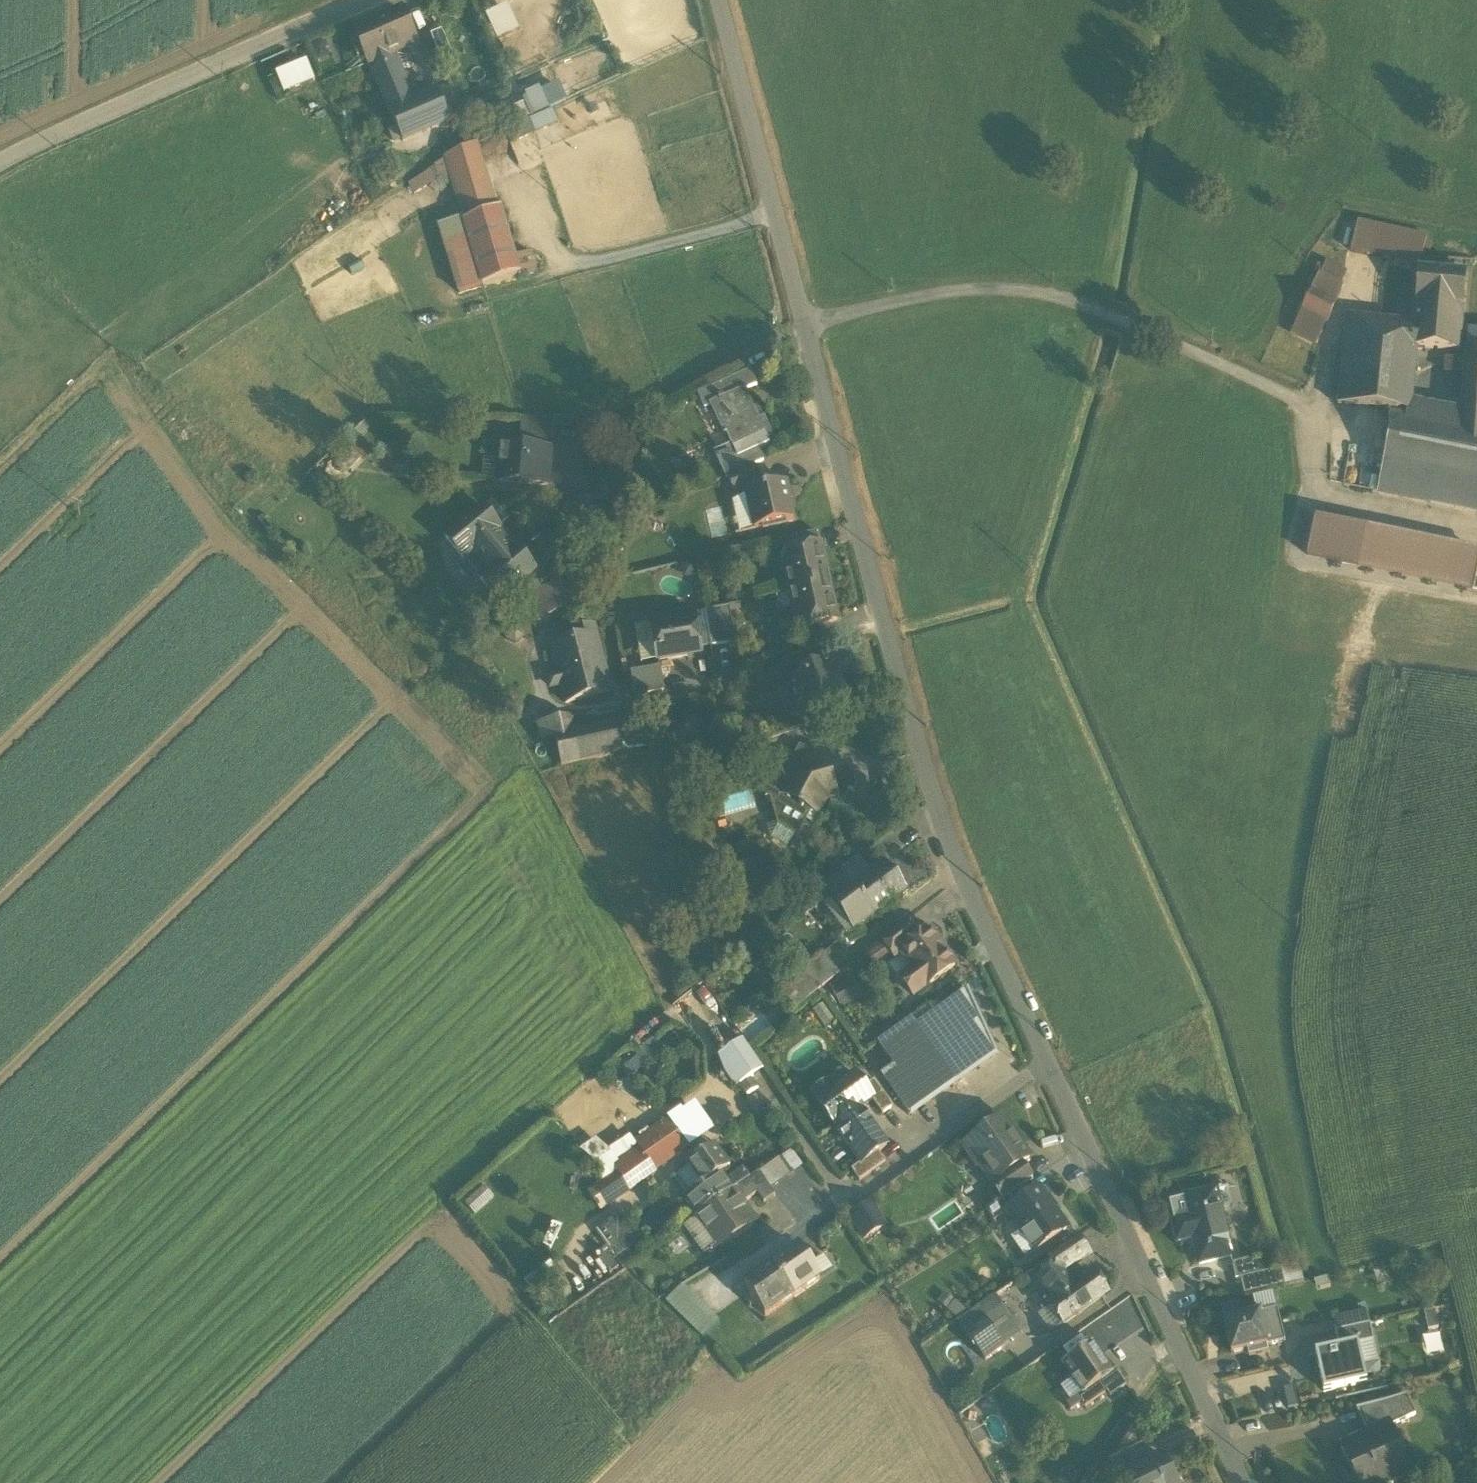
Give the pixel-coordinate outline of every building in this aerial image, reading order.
[(507,6),(487,15),(499,41),(520,32),(507,6)] [(355,33),(369,65),(369,64),(390,55),(390,56),(417,45),(403,12),(355,33)] [(431,36),(442,64),(453,60),(442,32),(431,36)] [(369,64),(390,114),(411,105),(390,56),(390,55),(369,64)] [(306,61),(276,73),(284,94),(315,81),(306,61)] [(524,104),(531,118),(567,102),(559,83),(540,93),(539,88),(525,95),(527,98),(523,100),(524,104)] [(452,87),(438,93),(450,122),(464,116),(452,87)] [(403,143),(450,122),(438,93),(411,105),(390,114),(403,143)] [(531,118),(524,104),(507,112),(514,126),(531,118)] [(529,120),(536,134),(559,124),(552,110),(529,120)] [(536,134),(529,120),(505,131),(511,145),(536,134)] [(495,211),(498,210),(478,144),(475,146),(495,211)] [(463,219),(464,222),(495,211),(475,146),(445,158),(445,161),(452,183),(463,219)] [(415,196),(430,186),(440,179),(445,188),(452,183),(445,161),(408,185),(415,196)] [(436,194),(445,188),(440,179),(430,186),(436,194)] [(483,287),(520,276),(515,257),(501,209),(498,210),(495,211),(464,222),(468,236),(483,287)] [(438,227),(443,243),(468,236),(464,222),(463,219),(438,227)] [(1350,252),(1419,265),(1422,253),(1427,237),(1359,223),(1350,252)] [(458,294),(483,287),(468,236),(443,243),(458,294)] [(530,252),(515,257),(520,276),(536,272),(530,252)] [(1327,262),(1319,278),(1339,288),(1347,272),(1327,262)] [(1412,348),(1460,350),(1466,274),(1418,270),(1413,323),(1401,322),(1399,341),(1413,342),(1412,348)] [(1291,332),(1316,344),(1342,289),(1339,288),(1319,278),(1317,277),(1291,332)] [(1338,405),(1396,411),(1406,407),(1407,398),(1412,348),(1413,342),(1399,341),(1401,322),(1347,316),(1338,405)] [(1467,331),(1466,349),(1476,350),(1476,331),(1467,331)] [(1476,395),(1476,350),(1466,349),(1465,359),(1464,373),(1463,394),(1476,395)] [(1464,373),(1465,359),(1444,358),(1444,372),(1464,373)] [(700,381),(703,387),(730,374),(727,368),(700,381)] [(725,382),(732,397),(745,391),(757,386),(750,371),(725,382)] [(734,451),(738,459),(755,451),(770,444),(766,437),(772,434),(764,418),(759,422),(745,391),(732,397),(725,382),(698,395),(705,410),(712,406),(725,435),(726,434),(734,451)] [(1462,407),(1476,408),(1476,395),(1463,394),(1462,407)] [(1405,416),(1404,427),(1408,426),(1460,434),(1461,419),(1462,410),(1407,398),(1406,407),(1405,416)] [(1462,407),(1462,410),(1461,419),(1460,434),(1476,436),(1476,408),(1462,407)] [(1404,427),(1405,416),(1389,414),(1387,432),(1404,427)] [(514,447),(551,451),(554,417),(517,417),(514,447)] [(1461,479),(1476,482),(1476,436),(1460,434),(1408,426),(1404,427),(1387,432),(1382,464),(1461,479)] [(373,452),(357,437),(347,447),(361,460),(364,462),(373,452)] [(499,480),(548,485),(551,451),(514,447),(502,446),(501,460),(499,480)] [(345,476),(361,460),(347,447),(331,463),(345,476)] [(718,459),(727,479),(754,466),(761,463),(755,451),(738,459),(734,451),(718,459)] [(499,480),(501,460),(484,459),(482,479),(499,480)] [(1461,479),(1382,464),(1376,490),(1455,506),(1461,479)] [(761,481),(754,466),(727,479),(734,493),(761,481)] [(1461,479),(1455,506),(1476,510),(1476,482),(1461,479)] [(747,496),(756,531),(793,522),(787,498),(789,498),(786,484),(747,493),(747,496)] [(756,531),(747,496),(732,503),(740,534),(756,531)] [(569,537),(577,548),(596,533),(600,503),(574,500),(572,519),(561,527),(569,537)] [(480,580),(498,601),(535,570),(517,549),(514,552),(497,531),(500,529),(482,508),(446,538),(463,559),(473,551),(490,572),(480,580)] [(1358,566),(1365,530),(1315,519),(1307,555),(1358,566)] [(549,536),(557,546),(569,537),(561,527),(549,536)] [(1471,588),(1476,559),(1476,553),(1365,530),(1358,566),(1471,588)] [(794,550),(794,552),(817,547),(814,534),(791,539),(794,550)] [(577,548),(569,537),(557,546),(565,557),(577,548)] [(820,546),(817,547),(821,567),(825,566),(820,546)] [(794,575),(798,591),(829,584),(825,566),(821,567),(817,547),(794,552),(794,550),(784,553),(780,559),(782,568),(784,568),(786,577),(794,575)] [(794,575),(786,577),(793,607),(801,606),(798,591),(794,575)] [(525,599),(538,623),(546,618),(574,601),(560,577),(525,599)] [(832,601),(829,584),(798,591),(801,606),(793,607),(795,617),(793,617),(795,626),(803,630),(811,629),(810,627),(833,622),(829,602),(832,601)] [(837,621),(832,601),(829,602),(833,622),(837,621)] [(706,611),(712,647),(735,643),(729,608),(706,611)] [(700,649),(712,647),(706,611),(694,613),(700,649)] [(652,626),(658,662),(687,657),(686,652),(700,650),(700,649),(694,613),(668,617),(669,623),(652,626)] [(669,623),(668,617),(651,620),(652,626),(669,623)] [(658,662),(652,626),(635,628),(641,665),(658,662)] [(551,650),(565,704),(610,692),(595,627),(571,633),(574,644),(551,650)] [(788,682),(800,715),(806,713),(828,705),(827,701),(839,697),(834,684),(840,682),(833,662),(804,672),(806,676),(788,682)] [(631,673),(635,696),(664,691),(660,668),(631,673)] [(834,684),(839,697),(845,695),(840,682),(834,684)] [(806,713),(810,724),(844,712),(839,697),(827,701),(828,705),(806,713)] [(543,741),(555,739),(555,738),(571,734),(567,718),(539,724),(543,741)] [(617,724),(624,754),(648,748),(641,718),(617,724)] [(617,724),(571,734),(555,738),(555,739),(561,767),(624,754),(617,724)] [(789,764),(807,774),(816,758),(798,748),(789,764)] [(778,823),(797,834),(810,810),(817,814),(825,800),(837,797),(831,777),(812,783),(810,785),(803,781),(807,774),(789,764),(781,779),(779,779),(774,776),(771,781),(766,783),(768,788),(764,794),(771,798),(778,823)] [(898,777),(883,777),(884,803),(899,802),(898,777)] [(786,852),(797,834),(778,823),(767,826),(771,839),(781,845),(779,848),(786,852)] [(859,858),(844,870),(852,880),(855,883),(870,871),(859,858)] [(855,883),(854,884),(877,913),(908,889),(889,866),(875,877),(870,871),(855,883)] [(823,901),(826,905),(836,898),(849,887),(847,884),(852,880),(844,870),(816,892),(823,901)] [(877,914),(877,913),(854,884),(853,884),(849,887),(836,898),(859,927),(857,929),(877,914)] [(823,901),(816,892),(796,908),(803,917),(823,901)] [(847,936),(857,929),(859,927),(836,898),(826,905),(824,907),(847,936)] [(891,954),(895,959),(902,953),(901,952),(920,938),(907,919),(881,940),(883,944),(891,954)] [(901,979),(913,996),(955,965),(929,931),(920,938),(901,952),(902,953),(914,969),(901,979)] [(875,966),(891,954),(883,944),(868,955),(875,966)] [(802,971),(818,991),(831,980),(840,973),(824,953),(802,971)] [(818,991),(802,971),(780,988),(796,1008),(818,991)] [(863,997),(851,974),(830,986),(842,1009),(863,997)] [(932,1013),(916,1025),(956,1082),(995,1055),(966,990),(932,1013)] [(927,1006),(911,1018),(916,1025),(932,1013),(927,1006)] [(909,1115),(956,1082),(916,1025),(911,1018),(877,1042),(894,1066),(881,1075),(909,1115)] [(665,1051),(654,1038),(641,1049),(652,1062),(665,1051)] [(742,1039),(719,1055),(740,1085),(751,1077),(763,1069),(742,1039)] [(650,1062),(642,1052),(624,1068),(632,1078),(650,1062)] [(817,1102),(835,1126),(859,1108),(860,1109),(872,1100),(873,1100),(864,1087),(855,1075),(835,1089),(829,1082),(813,1093),(818,1101),(817,1102)] [(740,1085),(748,1094),(758,1087),(751,1077),(740,1085)] [(872,1100),(882,1114),(893,1107),(874,1080),(864,1087),(873,1100),(872,1100)] [(701,1107),(688,1116),(698,1133),(715,1122),(701,1107)] [(887,1146),(860,1109),(859,1108),(835,1126),(861,1163),(862,1164),(878,1152),(887,1146)] [(992,1183),(992,1184),(1022,1163),(1029,1158),(1002,1119),(963,1146),(977,1166),(983,1162),(995,1180),(992,1183)] [(667,1124),(644,1140),(646,1142),(638,1147),(653,1169),(661,1164),(660,1163),(683,1147),(667,1124)] [(609,1150),(611,1153),(617,1162),(638,1147),(629,1135),(609,1150)] [(713,1144),(688,1162),(689,1164),(703,1184),(719,1172),(719,1173),(720,1173),(729,1166),(713,1144)] [(595,1187),(607,1205),(638,1184),(636,1181),(653,1169),(638,1147),(617,1162),(621,1169),(606,1179),(595,1187)] [(792,1150),(777,1160),(789,1176),(803,1166),(792,1150)] [(851,1170),(859,1180),(885,1162),(878,1152),(862,1164),(861,1163),(851,1170)] [(611,1153),(594,1163),(606,1179),(621,1169),(617,1162),(611,1153)] [(770,1188),(789,1176),(777,1160),(759,1172),(770,1188)] [(992,1184),(1003,1199),(1008,1196),(1032,1179),(1022,1163),(992,1184)] [(678,1177),(675,1179),(687,1196),(703,1184),(689,1164),(678,1177)] [(695,1217),(685,1224),(705,1253),(717,1245),(717,1246),(755,1221),(743,1203),(757,1193),(748,1179),(750,1178),(743,1169),(730,1177),(733,1181),(727,1185),(719,1174),(719,1173),(719,1172),(703,1184),(687,1196),(685,1197),(697,1214),(694,1217),(695,1217)] [(757,1193),(764,1202),(775,1195),(770,1188),(759,1172),(750,1178),(748,1179),(757,1193)] [(475,1210),(491,1194),(483,1186),(467,1202),(475,1210)] [(599,1210),(607,1205),(595,1187),(587,1192),(599,1210)] [(1023,1229),(1038,1250),(1067,1231),(1038,1189),(1014,1206),(1004,1213),(1006,1216),(1018,1233),(1023,1229)] [(1216,1192),(1221,1211),(1233,1208),(1228,1189),(1216,1192)] [(1184,1200),(1188,1219),(1221,1211),(1216,1192),(1184,1200)] [(985,1212),(994,1224),(1006,1216),(1004,1213),(1014,1206),(1008,1196),(1003,1199),(985,1212)] [(1170,1203),(1175,1222),(1188,1219),(1184,1200),(1170,1203)] [(871,1203),(851,1215),(863,1237),(884,1225),(871,1203)] [(1232,1258),(1221,1211),(1188,1219),(1175,1222),(1173,1223),(1178,1243),(1193,1239),(1199,1266),(1232,1258)] [(595,1230),(622,1268),(634,1260),(626,1250),(636,1243),(617,1215),(595,1230)] [(1032,1253),(1038,1250),(1023,1229),(1018,1233),(1032,1253)] [(1032,1253),(1018,1233),(1010,1238),(1025,1259),(1032,1253)] [(1057,1267),(1062,1274),(1089,1256),(1077,1238),(1049,1257),(1056,1268),(1057,1267)] [(618,1268),(605,1249),(596,1255),(609,1274),(618,1268)] [(799,1249),(773,1267),(794,1297),(820,1279),(811,1265),(799,1249)] [(823,1256),(811,1265),(820,1279),(833,1269),(823,1256)] [(1232,1265),(1236,1281),(1264,1274),(1259,1258),(1232,1265)] [(765,1317),(794,1297),(773,1267),(745,1287),(765,1317)] [(1056,1303),(1051,1306),(1064,1324),(1102,1297),(1099,1292),(1103,1290),(1094,1276),(1074,1290),(1062,1274),(1057,1267),(1056,1268),(1039,1279),(1056,1303)] [(701,1341),(720,1322),(685,1287),(665,1306),(701,1341)] [(1259,1314),(1277,1310),(1272,1293),(1252,1297),(1256,1314),(1259,1314)] [(957,1322),(964,1331),(983,1317),(1004,1347),(1023,1333),(996,1294),(957,1322)] [(966,1311),(955,1300),(946,1309),(958,1320),(966,1311)] [(1050,1334),(1064,1324),(1051,1306),(1037,1316),(1050,1334)] [(1277,1310),(1259,1314),(1267,1346),(1284,1342),(1277,1310)] [(1337,1331),(1370,1323),(1368,1311),(1335,1319),(1337,1331)] [(1435,1311),(1424,1313),(1428,1329),(1438,1327),(1435,1311)] [(1231,1355),(1247,1351),(1267,1346),(1259,1314),(1256,1314),(1223,1322),(1231,1355)] [(964,1331),(985,1361),(1004,1347),(983,1317),(964,1331)] [(1335,1331),(1338,1348),(1358,1343),(1358,1344),(1374,1341),(1370,1323),(1337,1331),(1335,1331)] [(1338,1348),(1315,1353),(1323,1392),(1366,1382),(1358,1344),(1358,1343),(1338,1348)] [(1072,1379),(1083,1394),(1102,1381),(1112,1374),(1092,1345),(1062,1364),(1072,1379)] [(1268,1353),(1267,1346),(1247,1351),(1249,1358),(1268,1353)] [(1112,1374),(1102,1381),(1109,1391),(1115,1401),(1134,1389),(1120,1369),(1112,1374)] [(1083,1394),(1072,1379),(1060,1388),(1070,1403),(1077,1398),(1083,1394)] [(1084,1408),(1109,1391),(1102,1381),(1083,1394),(1077,1398),(1084,1408)] [(1406,1397),(1381,1404),(1391,1425),(1414,1414),(1406,1397)] [(1358,1409),(1370,1435),(1391,1425),(1381,1404),(1358,1409)] [(1362,1482),(1387,1482),(1409,1473),(1400,1453),(1403,1452),(1391,1425),(1370,1435),(1341,1448),(1348,1463),(1352,1461),(1362,1482)] [(1111,1461),(1119,1479),(1125,1476),(1125,1475),(1152,1461),(1144,1444),(1111,1461)] [(1129,1482),(1177,1482),(1166,1460),(1154,1465),(1152,1461),(1125,1475),(1125,1476),(1129,1482)]
